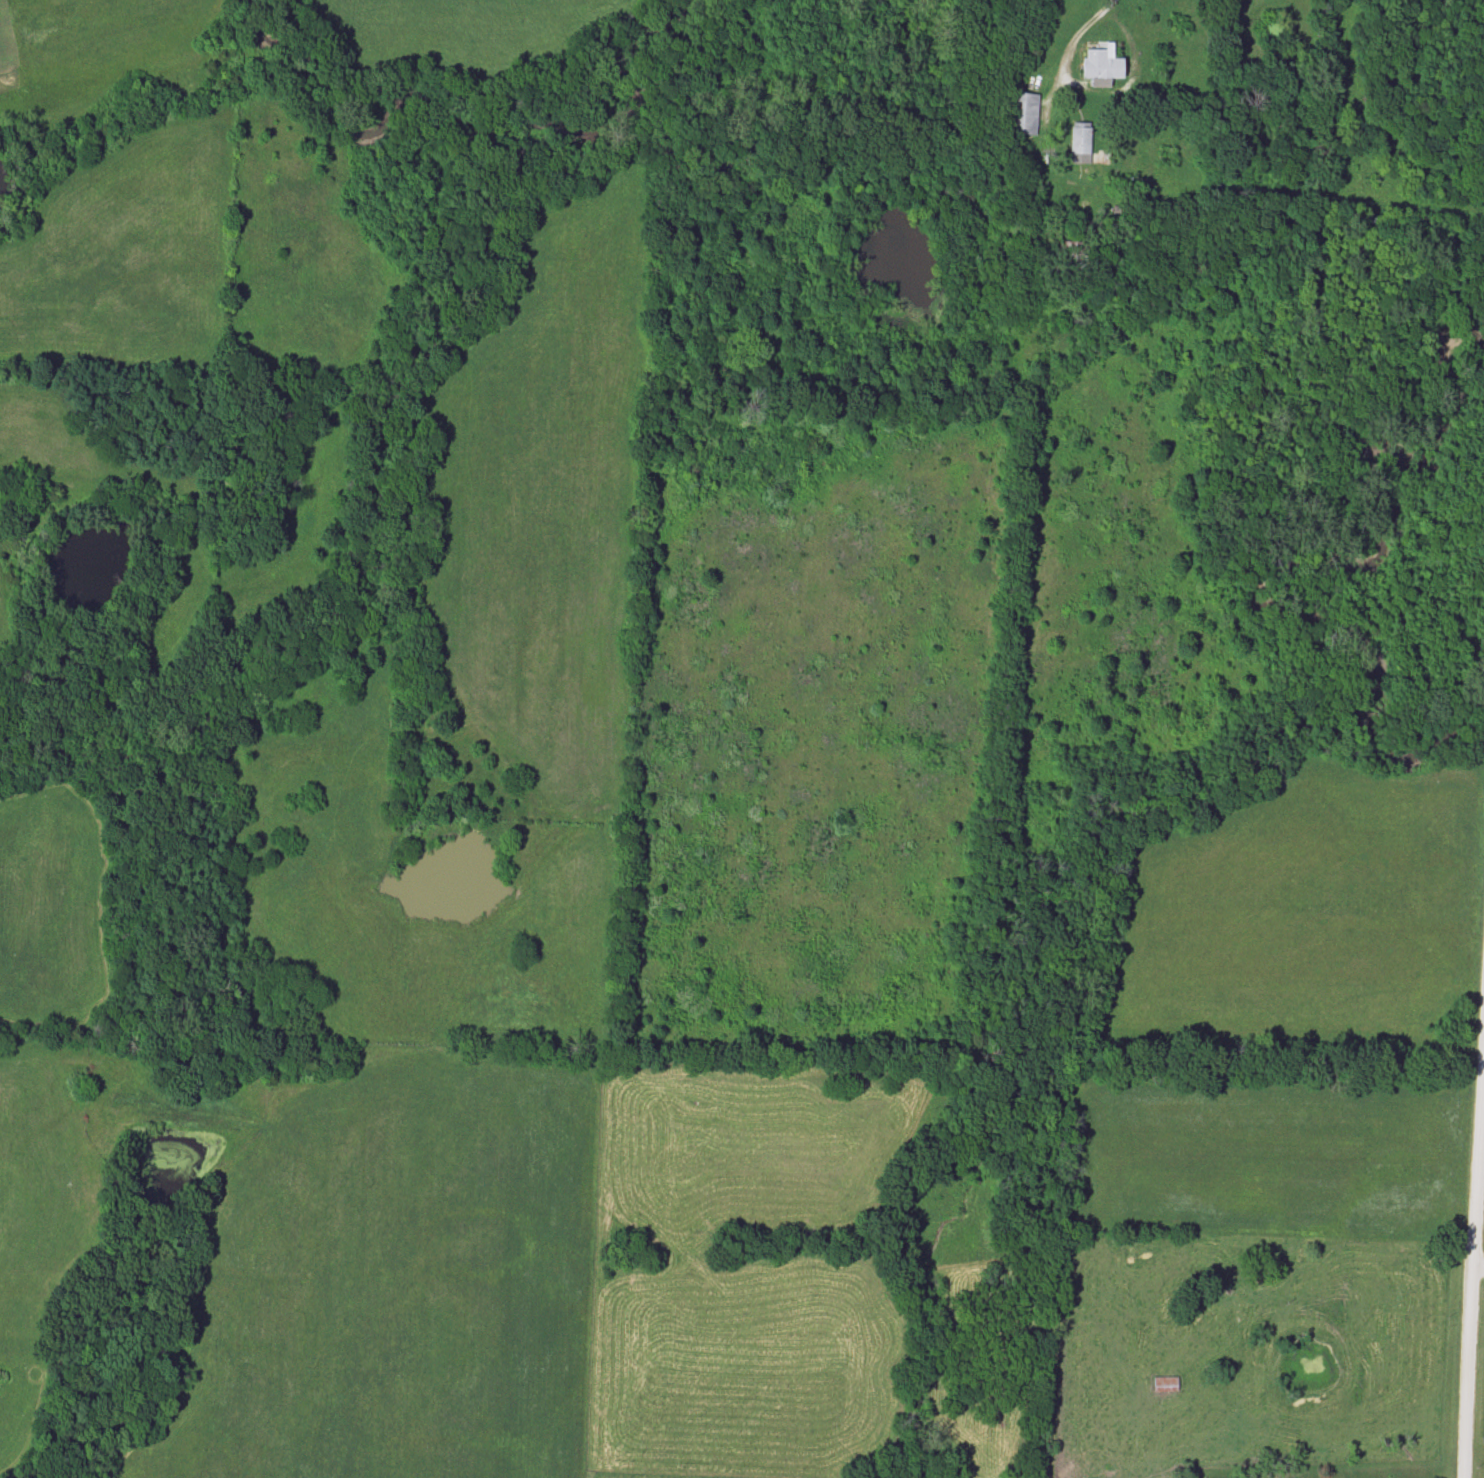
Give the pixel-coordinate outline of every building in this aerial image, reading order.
[(1085,78),(1125,78),(1125,60),(1108,60),(1108,50),(1085,50),(1085,78)] [(1037,136),(1039,94),(1010,93),(1008,134),(1037,136)] [(1090,123),(1071,123),(1071,164),(1090,164),(1090,123)] [(1153,1393),(1178,1393),(1178,1379),(1153,1379),(1153,1393)]
